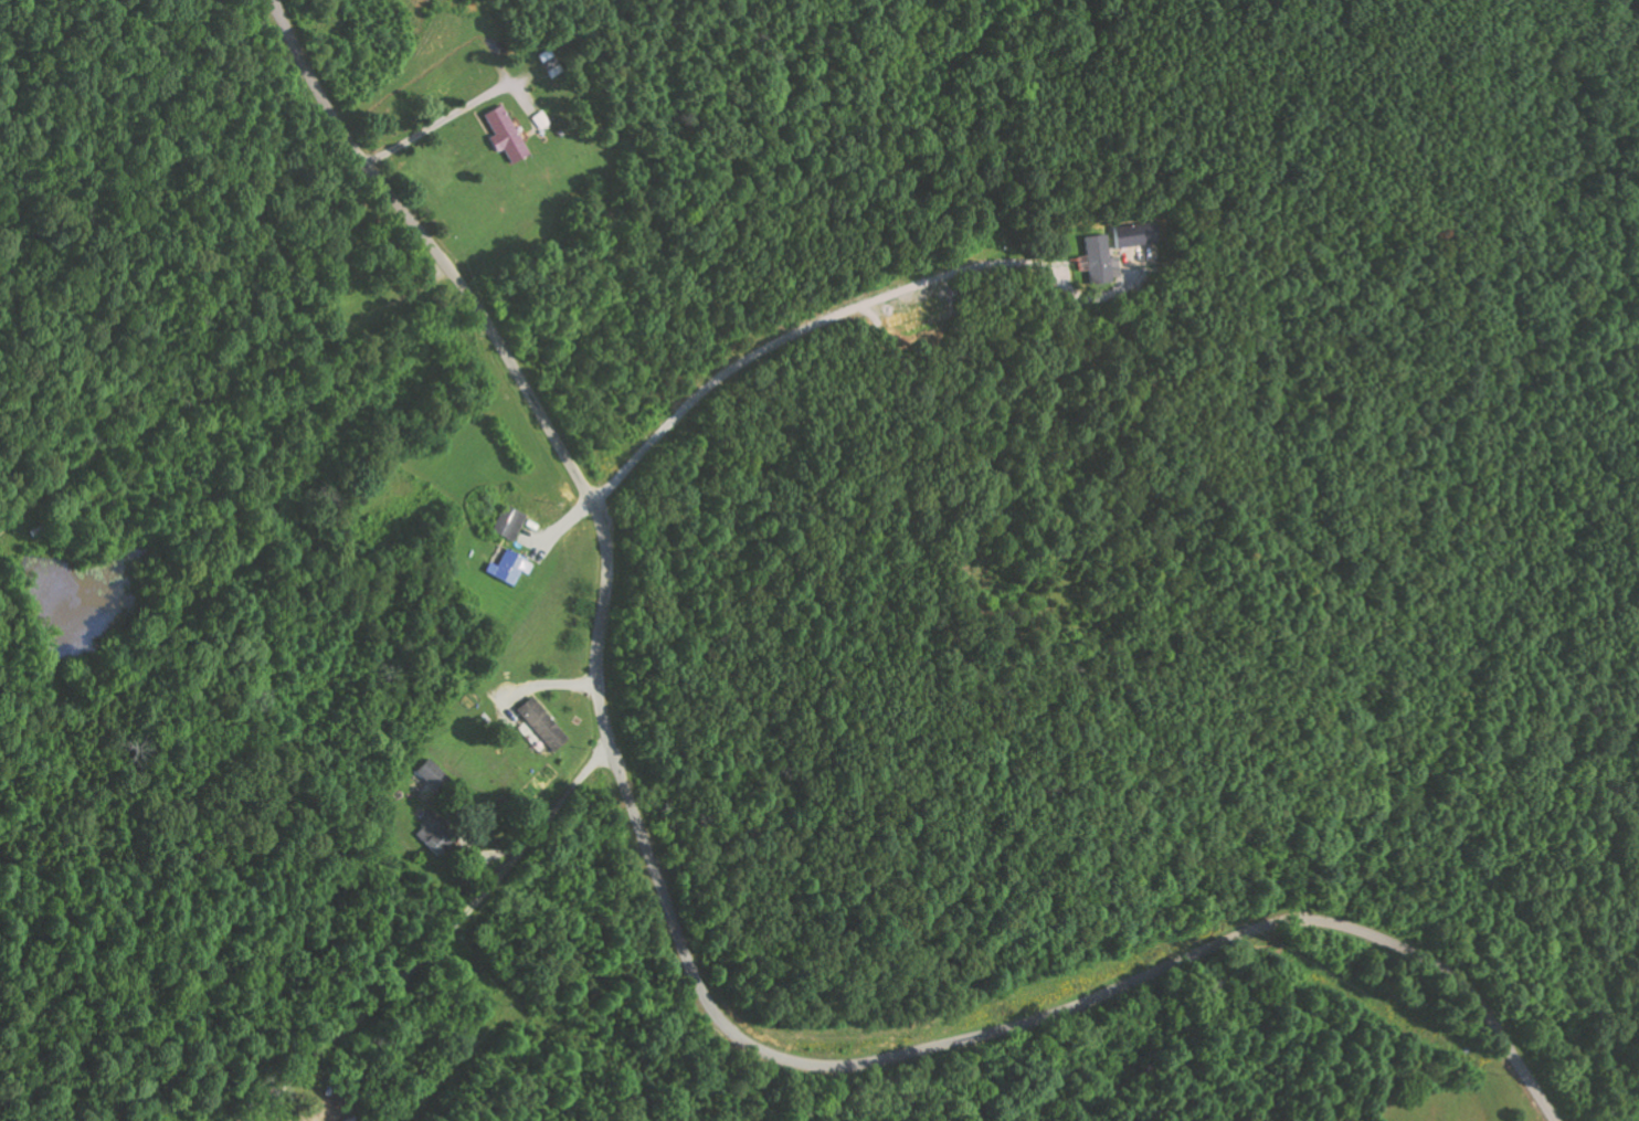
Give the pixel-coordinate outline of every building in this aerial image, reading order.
[(479,114),(491,135),(484,139),(491,153),(498,149),(507,164),(526,153),(499,104),(479,114)] [(1155,224),(1111,227),(1112,247),(1156,245),(1155,224)] [(1081,237),(1086,285),(1117,282),(1115,257),(1110,257),(1108,234),(1081,237)] [(512,543),(527,515),(505,504),(490,531),(512,543)] [(495,567),(486,563),(481,574),(509,587),(516,571),(525,575),(530,562),(503,549),(495,567)] [(566,738),(529,696),(516,707),(522,714),(519,717),(550,752),(566,738)] [(449,779),(429,757),(413,772),(433,794),(449,779)]
